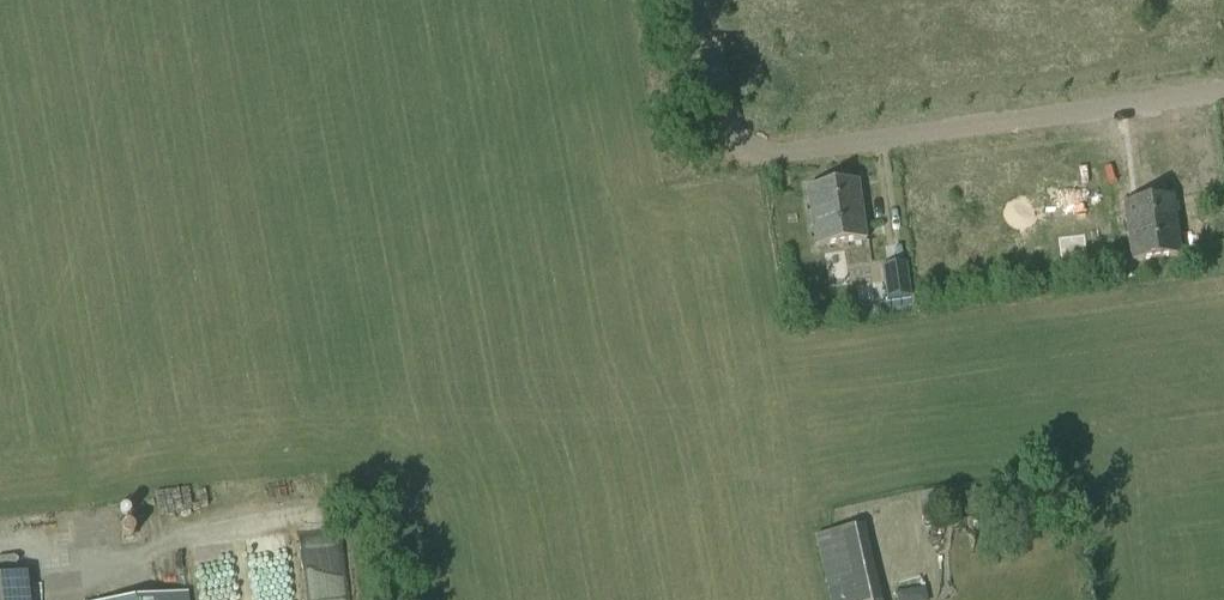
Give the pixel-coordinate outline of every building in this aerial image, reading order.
[(858,181),(807,188),(816,245),(866,238),(858,181)] [(1130,260),(1181,253),(1174,196),(1123,203),(1130,260)] [(906,262),(882,266),(887,300),(911,296),(906,262)] [(812,537),(829,599),(881,599),(864,527),(828,534),(812,537)] [(28,579),(27,573),(0,576),(0,599),(30,599),(28,579)] [(912,589),(914,599),(929,599),(926,587),(912,589)] [(186,592),(120,599),(187,599),(186,592)]
